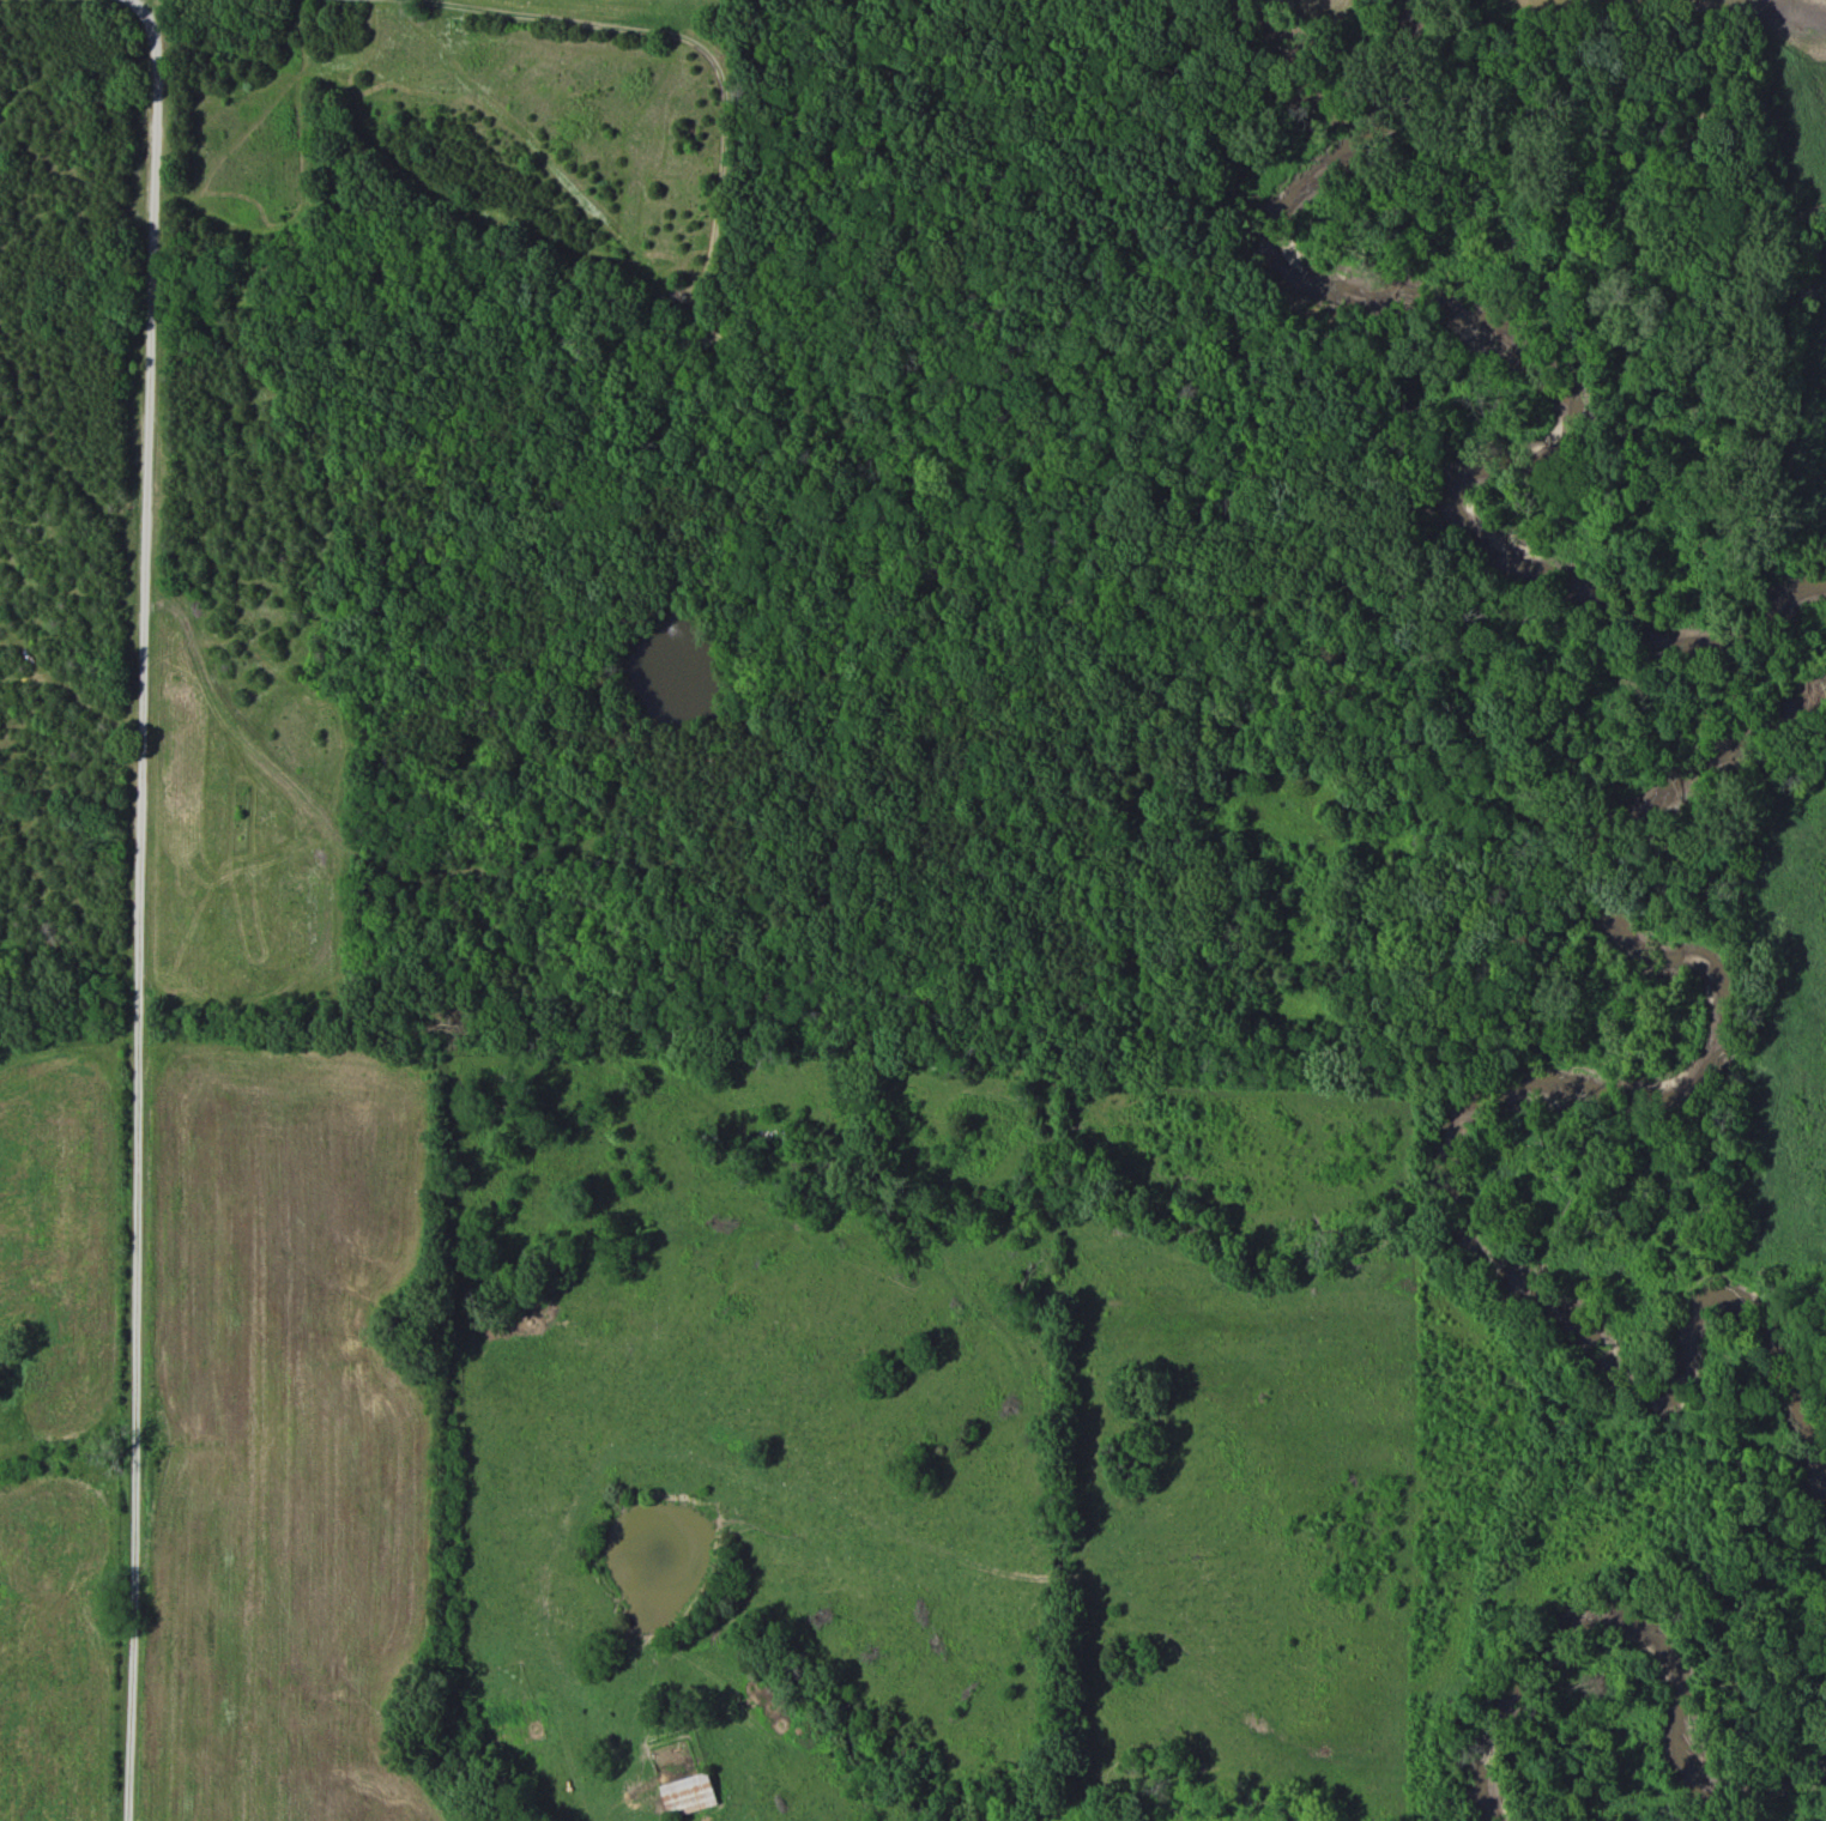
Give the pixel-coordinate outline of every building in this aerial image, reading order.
[(716,1806),(707,1773),(659,1787),(668,1820),(716,1806)]
